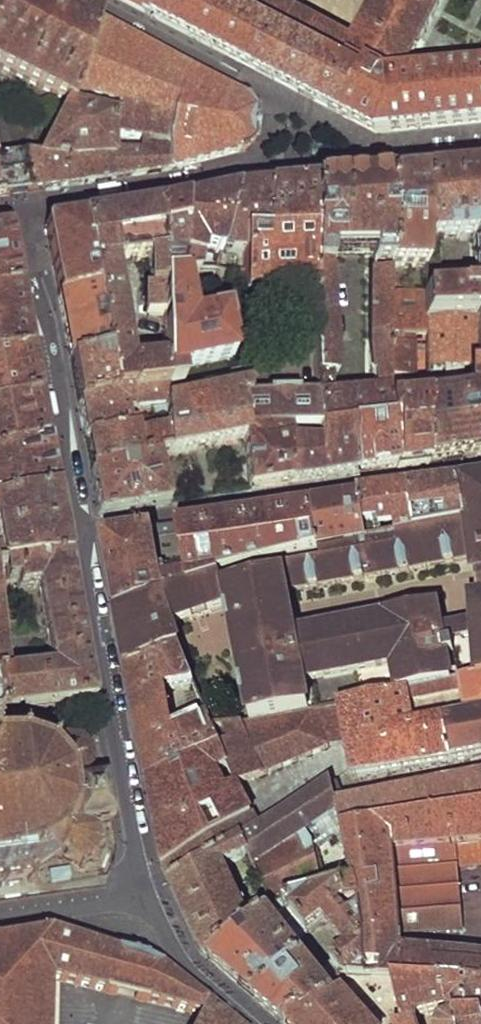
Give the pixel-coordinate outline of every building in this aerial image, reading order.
[(62,97),(73,104),(77,91),(96,21),(62,0),(0,0),(0,64),(62,97)] [(311,100),(378,135),(413,131),(480,122),(480,68),(398,77),(439,0),(372,0),(352,40),(343,36),(269,0),(121,0),(311,100)] [(169,150),(165,168),(168,167),(175,165),(242,150),(242,143),(251,139),(252,125),(253,111),(253,108),(248,107),(244,100),(239,95),(96,21),(77,91),(89,94),(113,101),(177,117),(172,138),(169,150)] [(133,172),(165,168),(169,150),(121,146),(120,138),(110,138),(108,122),(172,138),(177,117),(113,101),(113,111),(87,108),(89,94),(77,91),(73,104),(62,97),(35,155),(29,152),(19,152),(25,189),(99,177),(133,172)] [(25,189),(19,152),(0,154),(0,192),(25,189)] [(425,175),(425,239),(473,239),(476,289),(425,290),(425,295),(426,317),(475,317),(473,367),(480,367),(480,171),(462,173),(425,175)] [(406,177),(388,179),(388,267),(425,266),(425,245),(425,239),(425,175),(406,177)] [(388,271),(388,267),(388,179),(350,181),(312,184),(315,290),(318,393),(319,427),(320,429),(350,427),(392,424),(390,403),(389,347),(388,295),(388,271)] [(315,290),(312,184),(291,186),(268,188),(265,238),(243,239),(244,254),(245,294),(315,290)] [(251,190),(235,191),(220,252),(244,254),(243,239),(265,238),(268,188),(251,190)] [(181,277),(197,274),(202,253),(219,257),(220,252),(235,191),(210,196),(185,200),(181,258),(180,277),(181,277)] [(163,280),(173,278),(174,258),(181,258),(185,200),(172,203),(159,205),(163,280)] [(166,385),(165,359),(131,364),(112,265),(148,259),(150,288),(147,290),(148,322),(139,325),(147,355),(165,352),(163,280),(159,205),(120,212),(82,219),(95,292),(106,354),(114,396),(166,388),(166,385)] [(59,299),(95,292),(82,219),(63,222),(46,225),(58,293),(59,299)] [(19,289),(9,236),(4,232),(0,233),(0,292),(19,289)] [(436,245),(425,245),(425,266),(425,275),(436,275),(436,245)] [(212,276),(219,257),(202,253),(197,274),(212,276)] [(399,272),(388,271),(388,295),(400,295),(399,272)] [(166,385),(182,382),(180,369),(233,358),(225,315),(193,321),(181,277),(180,277),(173,278),(163,280),(165,352),(165,359),(166,385)] [(30,352),(25,321),(19,289),(0,292),(0,357),(30,352)] [(95,292),(59,299),(70,360),(106,354),(95,292)] [(400,295),(388,295),(389,347),(400,346),(400,336),(426,334),(426,317),(425,295),(400,295)] [(475,317),(426,317),(426,334),(427,365),(467,367),(473,367),(475,317)] [(396,466),(396,469),(412,467),(427,465),(427,460),(427,398),(401,402),(401,379),(407,379),(407,347),(400,346),(389,347),(390,403),(392,424),(396,466)] [(38,397),(34,375),(30,352),(0,357),(0,404),(38,397)] [(106,354),(70,360),(74,383),(78,404),(114,398),(114,396),(106,354)] [(427,460),(471,455),(480,454),(480,367),(473,367),(467,367),(467,392),(427,398),(427,460)] [(248,370),(229,374),(230,387),(167,398),(168,418),(171,452),(244,439),(248,488),(291,481),(290,441),(265,445),(250,442),(247,428),(243,396),(248,395),(248,370)] [(114,398),(78,404),(82,423),(85,440),(87,440),(120,433),(121,428),(121,427),(118,411),(152,407),(154,421),(168,418),(167,398),(166,388),(114,396),(114,398)] [(319,427),(318,393),(248,395),(243,396),(247,428),(290,427),(319,427)] [(47,443),(42,420),(38,397),(0,404),(0,453),(47,443)] [(154,421),(134,425),(135,435),(131,436),(129,426),(121,427),(121,428),(120,433),(87,440),(90,455),(92,470),(158,457),(158,455),(171,452),(168,418),(154,421)] [(392,424),(350,427),(357,473),(376,469),(396,466),(392,424)] [(265,445),(290,441),(290,427),(247,428),(250,442),(265,445)] [(350,427),(320,429),(320,441),(313,441),(312,438),(306,438),(305,440),(290,441),(291,481),(310,479),(357,473),(350,427)] [(55,492),(51,468),(47,443),(0,453),(0,501),(55,492)] [(92,470),(90,471),(99,516),(135,509),(172,502),(158,457),(92,470)] [(461,481),(466,521),(415,531),(398,534),(365,540),(319,549),(320,561),(287,567),(292,590),(473,559),(475,573),(478,572),(480,572),(480,479),(461,481)] [(445,481),(410,486),(415,531),(466,521),(461,481),(461,479),(445,481)] [(359,498),(363,525),(380,523),(396,521),(397,528),(398,534),(415,531),(410,486),(384,489),(358,493),(359,498)] [(4,565),(67,558),(61,525),(55,492),(0,501),(0,565),(4,565)] [(335,501),(312,505),(319,549),(365,540),(363,525),(359,498),(335,501)] [(187,575),(189,587),(218,578),(222,577),(222,574),(261,564),(319,549),(312,505),(244,515),(177,526),(187,575)] [(105,537),(103,539),(110,576),(116,611),(189,587),(187,575),(159,580),(150,530),(105,537)] [(93,700),(80,630),(67,558),(4,565),(7,580),(16,580),(18,589),(35,587),(49,667),(7,672),(0,599),(0,712),(93,700)] [(122,640),(127,669),(178,651),(180,648),(173,628),(224,611),(246,724),(311,711),(305,687),(389,671),(394,695),(454,684),(440,609),(295,636),(284,577),(220,591),(218,578),(189,587),(116,611),(122,640)] [(479,602),(468,604),(474,680),(480,678),(480,601),(479,602)] [(178,651),(127,669),(137,726),(147,781),(220,748),(212,731),(207,718),(174,733),(167,692),(194,685),(178,651)] [(353,768),(354,776),(480,757),(480,678),(474,680),(454,684),(394,695),(341,705),(353,768)] [(353,768),(341,705),(317,710),(327,748),(243,786),(255,814),(251,817),(257,830),(330,783),(353,768)] [(327,748),(317,710),(311,711),(246,724),(212,731),(220,748),(239,787),(243,786),(327,748)] [(37,876),(35,869),(61,855),(80,865),(81,869),(87,867),(85,863),(92,855),(97,859),(100,856),(95,851),(99,845),(105,844),(105,840),(99,840),(96,832),(101,828),(99,825),(94,828),(90,826),(93,820),(114,817),(106,773),(87,775),(84,771),(86,767),(91,768),(93,764),(86,762),(87,754),(92,752),(91,747),(85,751),(77,744),(78,737),(75,735),(73,741),(62,742),(60,736),(58,738),(59,744),(46,761),(17,745),(17,742),(11,742),(10,744),(0,743),(0,881),(37,876)] [(220,748),(147,781),(155,826),(162,869),(251,817),(239,787),(220,748)] [(341,800),(336,783),(331,785),(342,831),(480,808),(480,773),(341,800)] [(342,831),(331,785),(330,783),(257,830),(241,841),(248,857),(258,877),(264,889),(274,912),(344,888),(349,904),(360,904),(368,967),(382,968),(383,983),(395,984),(464,986),(467,1016),(480,1016),(480,959),(403,952),(401,933),(460,928),(456,868),(480,866),(480,808),(342,831)] [(257,830),(251,817),(162,869),(166,877),(170,884),(241,841),(257,830)] [(241,841),(170,884),(186,919),(203,953),(251,925),(244,910),(244,908),(244,905),(242,902),(240,902),(225,868),(248,857),(241,841)] [(264,889),(258,877),(250,881),(255,892),(264,889)] [(368,967),(360,904),(349,904),(344,888),(274,912),(251,925),(203,953),(250,994),(285,1023),(289,1023),(309,1013),(310,1016),(349,995),(345,983),(368,983),(368,967)] [(50,978),(199,1015),(206,1005),(160,967),(135,959),(49,932),(0,939),(0,1023),(48,1023),(50,978)] [(289,1023),(401,1023),(395,984),(383,983),(368,983),(345,983),(349,995),(310,1016),(309,1013),(289,1023)] [(395,984),(401,1023),(418,1023),(417,1019),(448,1011),(454,1018),(467,1016),(464,986),(395,984)] [(206,1005),(199,1015),(194,1023),(230,1023),(206,1005)]
